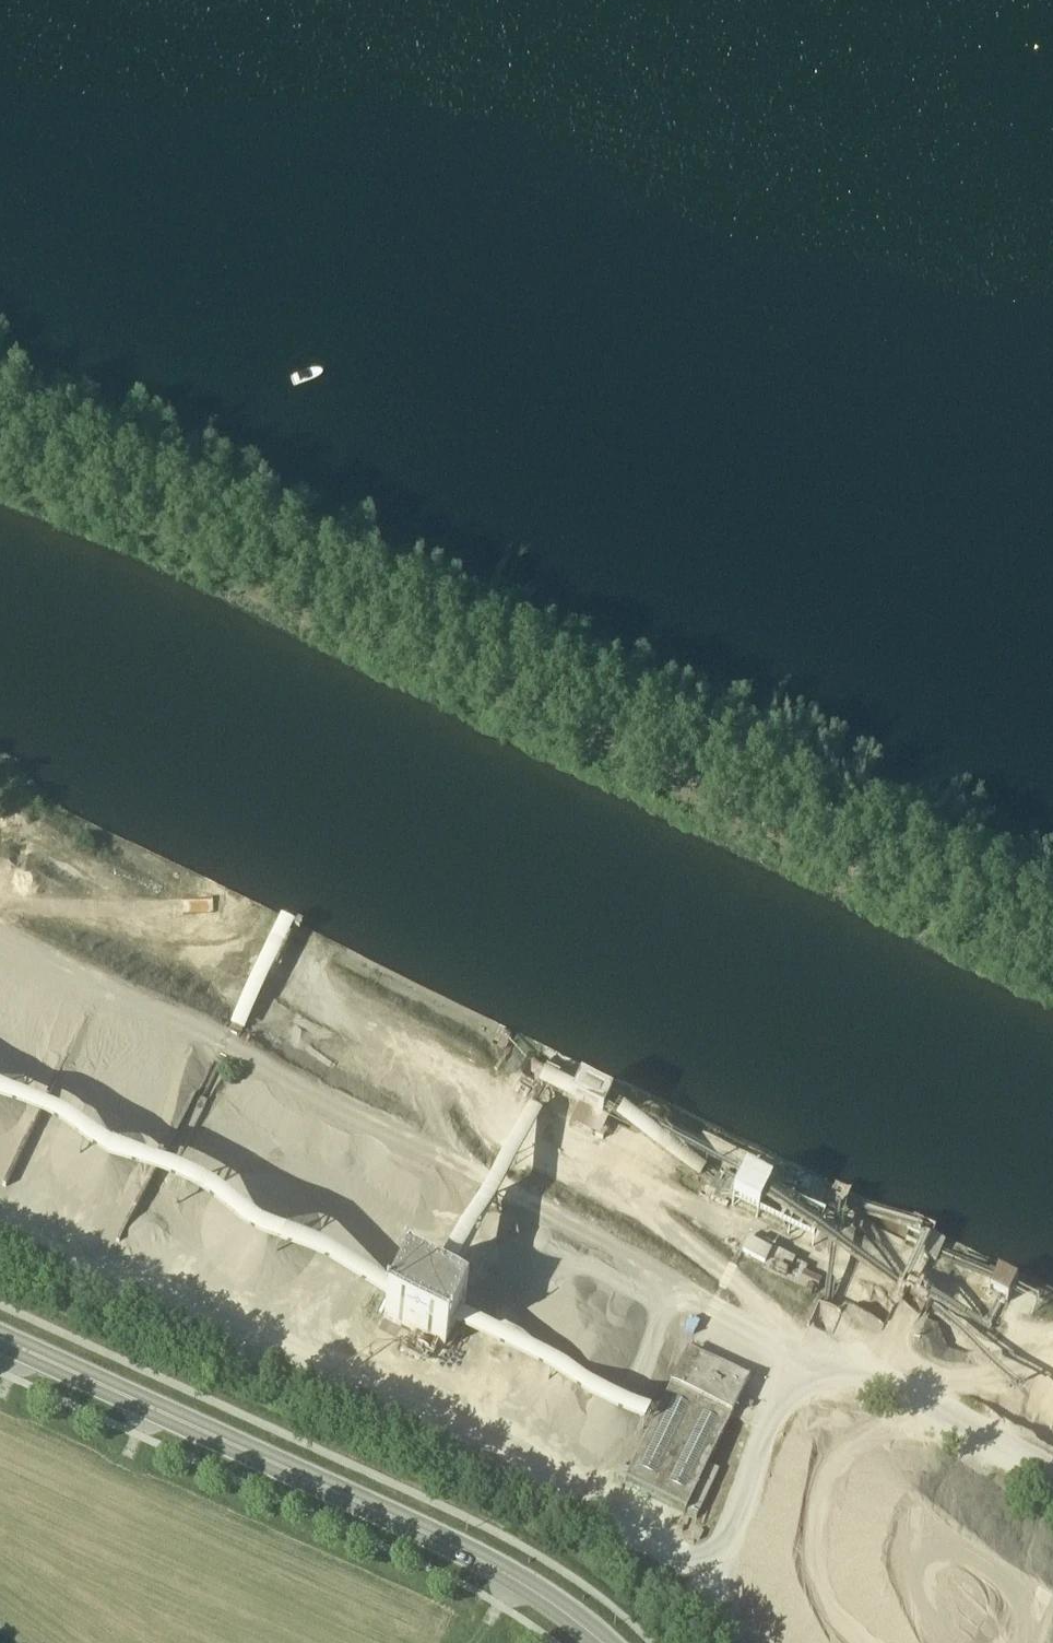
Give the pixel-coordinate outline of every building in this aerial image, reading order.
[(542,1086),(556,1092),(562,1077),(548,1071),(542,1086)] [(607,1115),(613,1101),(586,1089),(580,1103),(607,1115)] [(746,1179),(736,1207),(764,1217),(774,1189),(746,1179)] [(774,1249),(771,1253),(765,1265),(764,1267),(797,1284),(804,1270),(806,1271),(808,1266),(774,1249)] [(451,1346),(471,1303),(410,1274),(390,1317),(451,1346)] [(1000,1275),(991,1293),(1008,1302),(1017,1283),(1000,1275)] [(830,1334),(840,1315),(820,1305),(810,1324),(830,1334)] [(625,1483),(686,1512),(750,1378),(688,1349),(625,1483)]
